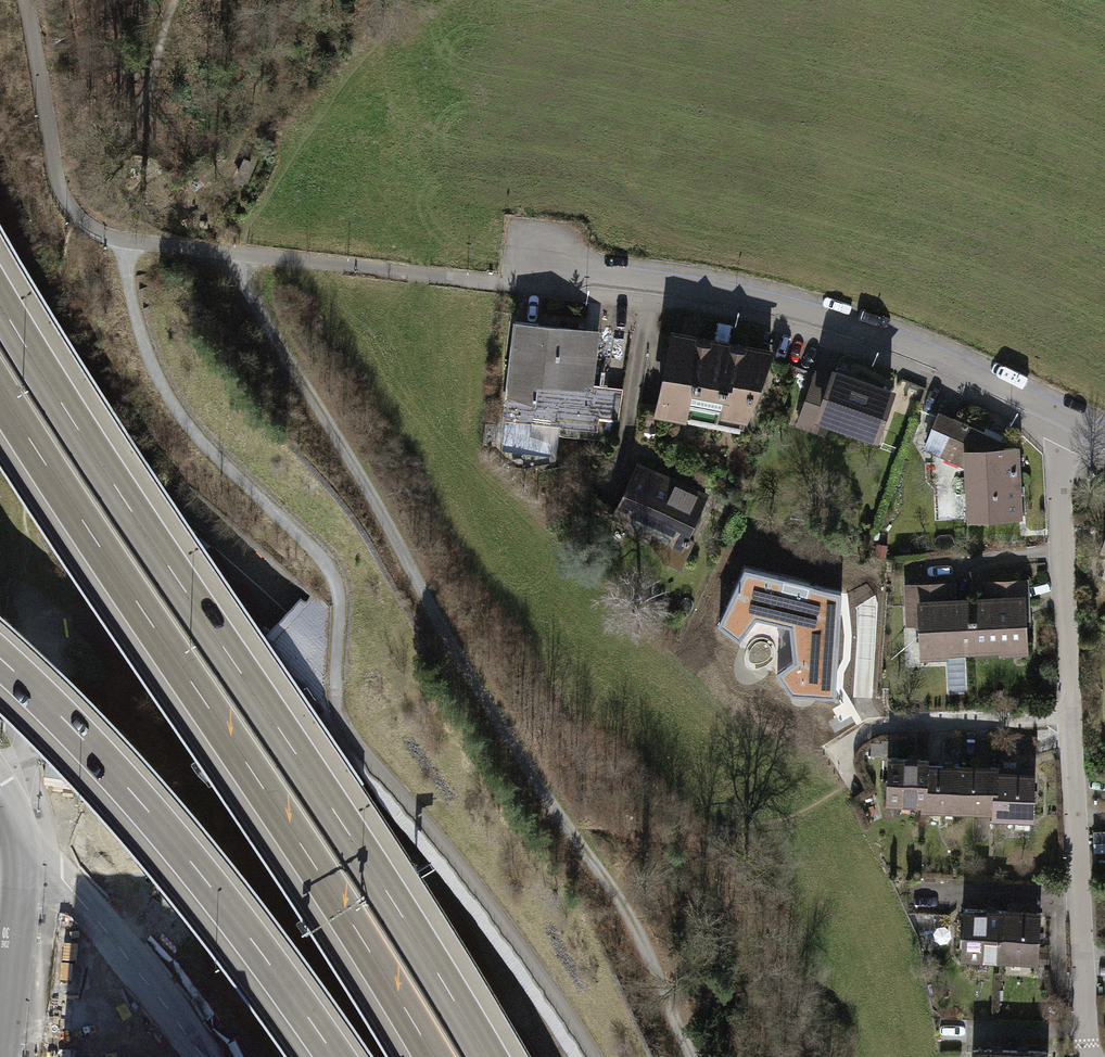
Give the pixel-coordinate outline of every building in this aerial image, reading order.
[(599,331),(515,320),(503,415),(559,421),(558,426),(596,431),(598,413),(616,415),(619,393),(592,390),(599,331)] [(696,340),(672,336),(658,410),(688,415),(686,422),(713,427),(716,411),(745,416),(748,399),(751,400),(769,353),(743,348),(739,341),(731,346),(709,342),(705,336),(696,340)] [(834,372),(832,378),(820,413),(876,432),(890,392),(834,372)] [(804,407),(820,413),(832,378),(816,373),(804,407)] [(943,451),(955,420),(938,413),(925,445),(943,451)] [(955,420),(943,451),(968,461),(969,518),(1019,517),(1018,448),(1002,448),(1002,438),(955,420)] [(705,497),(636,466),(616,511),(642,522),(637,532),(650,538),(649,541),(664,563),(682,571),(695,541),(687,537),(705,497)] [(793,660),(776,672),(791,694),(835,697),(841,592),(745,567),(718,625),(739,641),(757,618),(790,626),(793,660)] [(994,595),(995,600),(1024,598),(1024,581),(985,583),(986,592),(994,595)] [(909,605),(920,604),(944,603),(943,583),(908,586),(909,605)] [(1027,642),(1024,598),(995,600),(971,601),(974,649),(1004,647),(1004,643),(1027,642)] [(971,601),(944,603),(920,604),(923,647),(944,646),(944,650),(974,649),(971,601)] [(889,798),(924,800),(925,764),(926,759),(891,757),(889,798)] [(961,766),(925,764),(924,800),(923,807),(959,808),(961,766)] [(996,767),(961,766),(959,808),(994,810),(996,767)] [(1033,769),(996,767),(994,810),(994,816),(1031,818),(1033,769)] [(963,955),(999,957),(1002,911),(965,909),(963,955)] [(1039,913),(1002,911),(999,957),(1037,959),(1039,913)]
